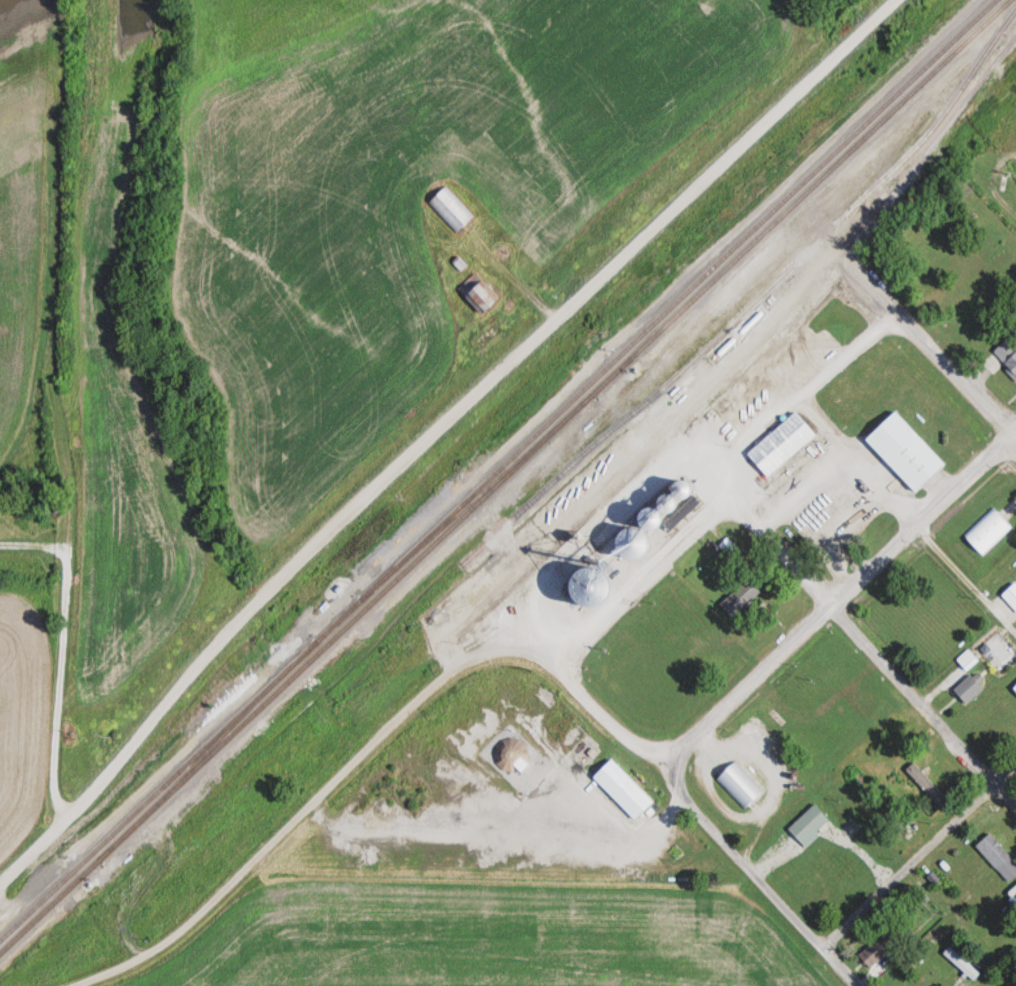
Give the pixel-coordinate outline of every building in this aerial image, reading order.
[(477,216),(446,186),(428,205),(459,234),(477,216)] [(503,298),(476,273),(461,289),(489,314),(503,298)] [(1010,338),(994,353),(1015,377),(1015,345),(1010,338)] [(869,437),(920,492),(950,464),(898,409),(869,437)] [(750,452),(771,476),(820,434),(799,410),(750,452)] [(1013,524),(995,505),(963,535),(982,554),(1013,524)] [(609,525),(601,517),(592,528),(599,535),(609,525)] [(735,616),(763,591),(750,576),(721,602),(735,616)] [(1015,608),(1015,584),(1004,595),(1015,608)] [(955,688),(968,704),(990,686),(977,670),(955,688)] [(657,801),(614,758),(596,777),(639,820),(657,801)] [(715,780),(745,811),(765,791),(735,761),(715,780)] [(906,772),(941,808),(950,799),(915,763),(906,772)] [(915,809),(924,823),(932,817),(924,804),(915,809)] [(805,846),(833,824),(819,805),(791,827),(805,846)] [(1011,881),(1015,877),(1015,859),(992,832),(978,845),(1011,881)] [(874,966),(895,947),(884,934),(862,954),(874,966)]
